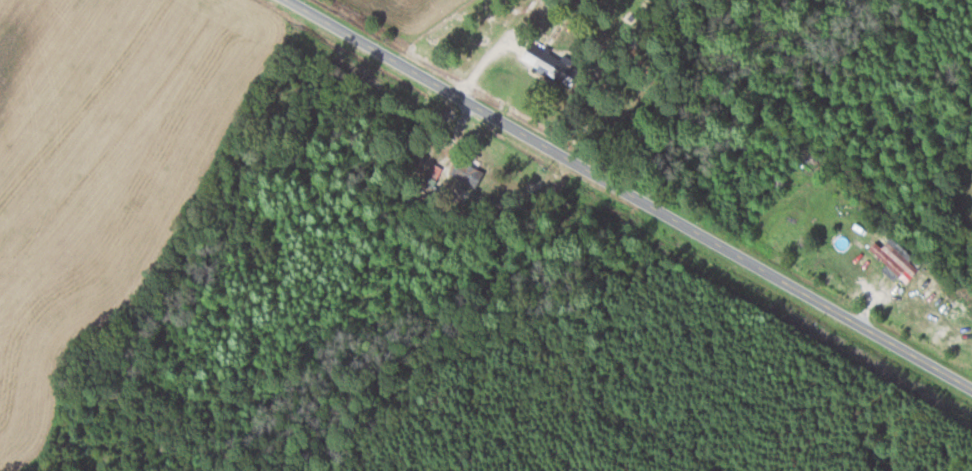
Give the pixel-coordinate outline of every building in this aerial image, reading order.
[(571,88),(579,70),(571,66),(574,60),(562,54),(560,58),(530,44),(522,60),(536,67),(534,70),(571,88)] [(450,174),(475,189),(483,174),(458,159),(450,174)] [(908,260),(912,255),(890,236),(881,246),(875,240),(868,248),(906,282),(918,269),(908,260)]
